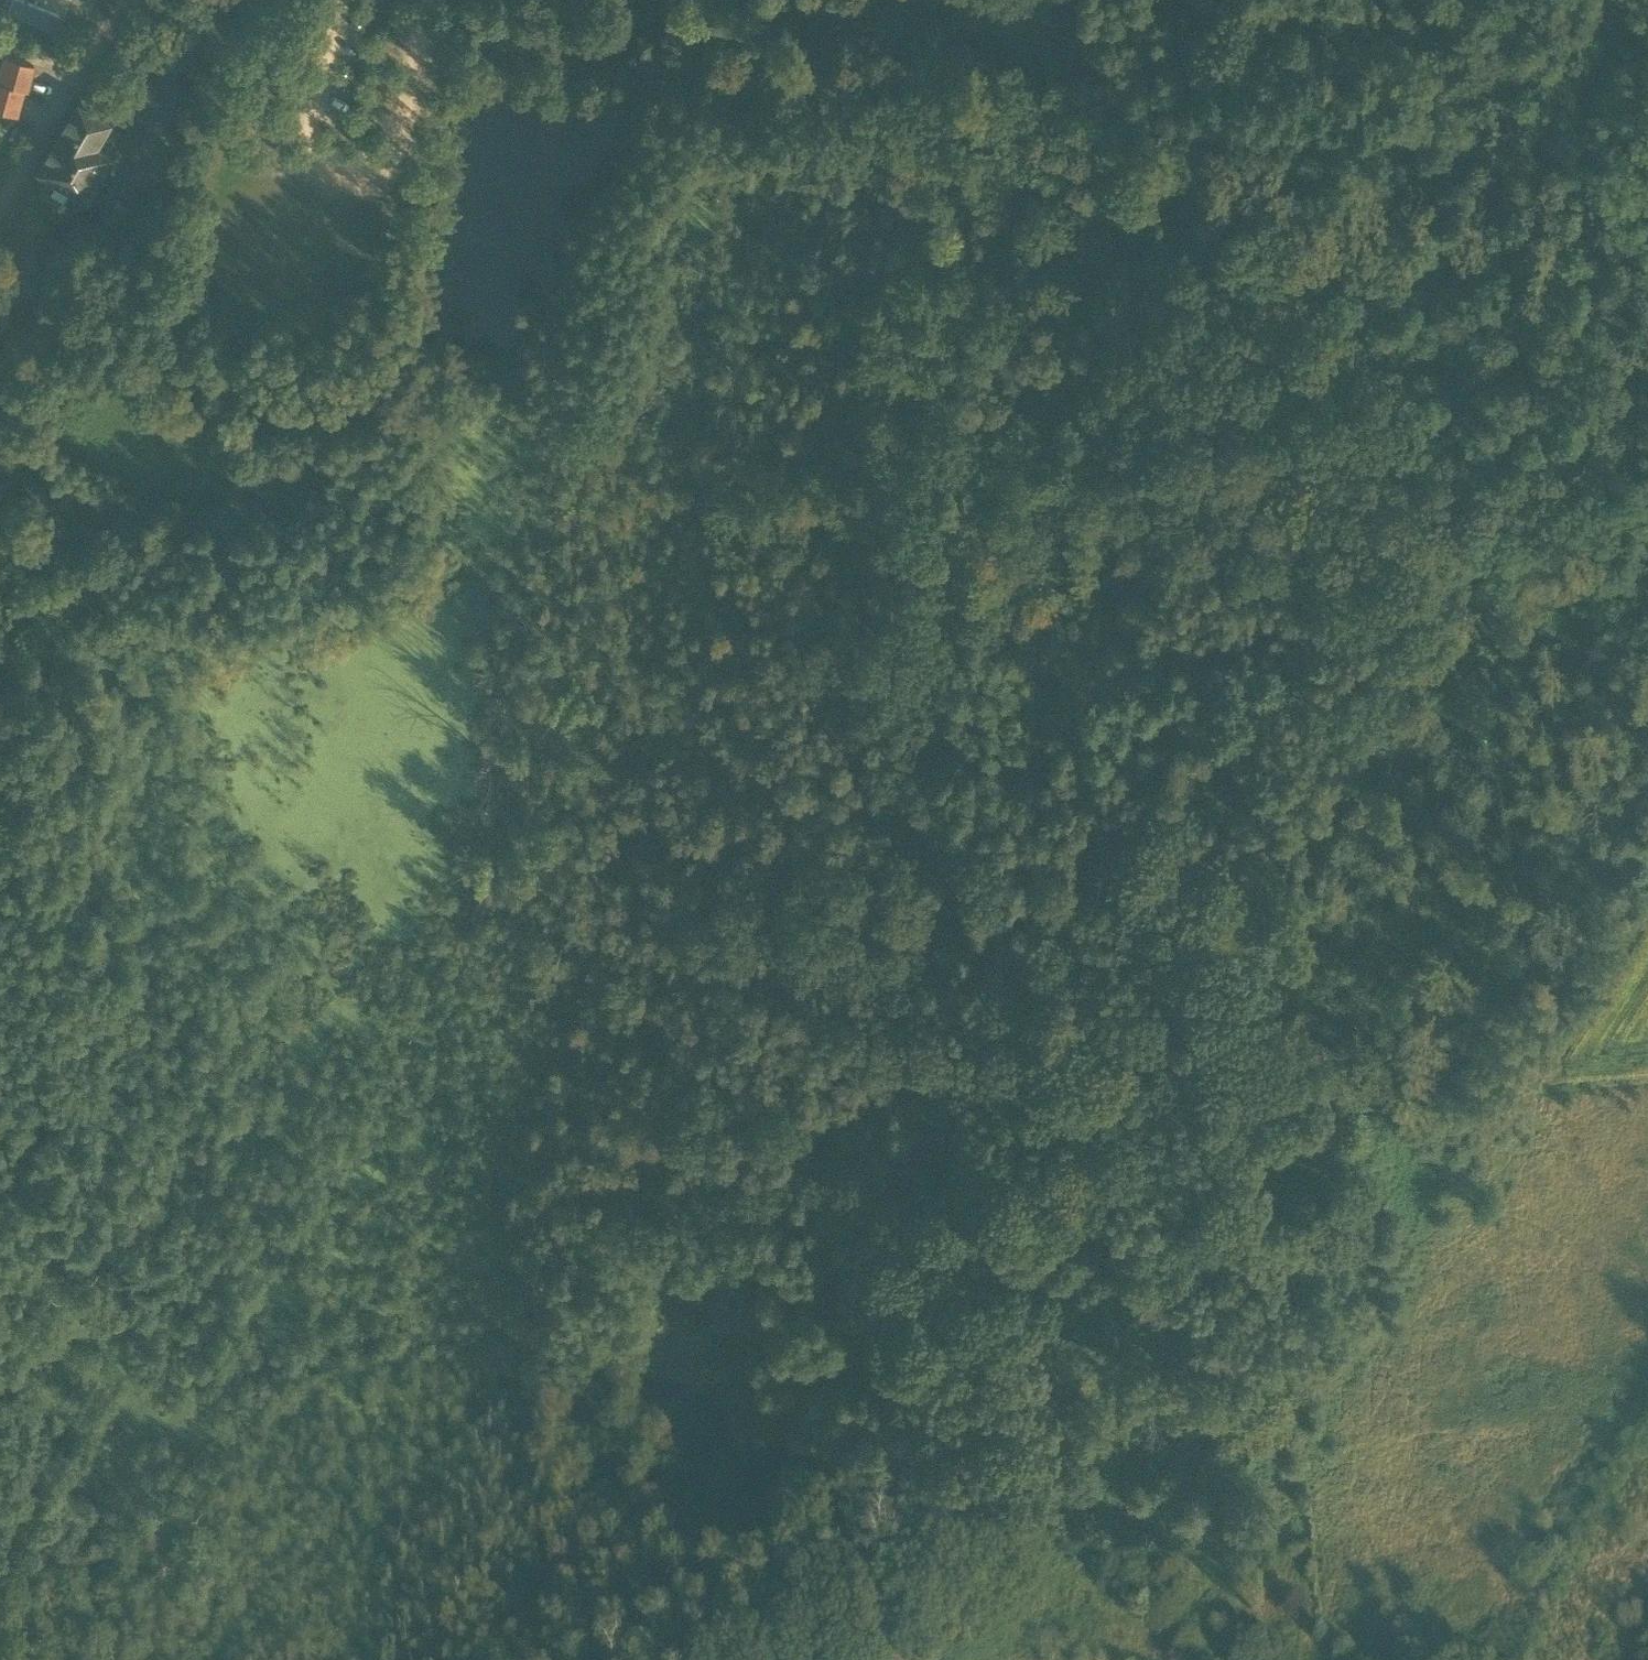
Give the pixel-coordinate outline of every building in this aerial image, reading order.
[(7,11),(52,29),(59,12),(27,0),(11,0),(7,11)] [(0,66),(0,69),(29,77),(33,64),(3,56),(0,66)] [(22,89),(25,90),(29,77),(0,69),(0,82),(22,89)] [(22,89),(0,82),(0,110),(15,114),(22,89)] [(76,190),(87,196),(111,154),(96,145),(110,120),(79,102),(41,169),(76,190)]
